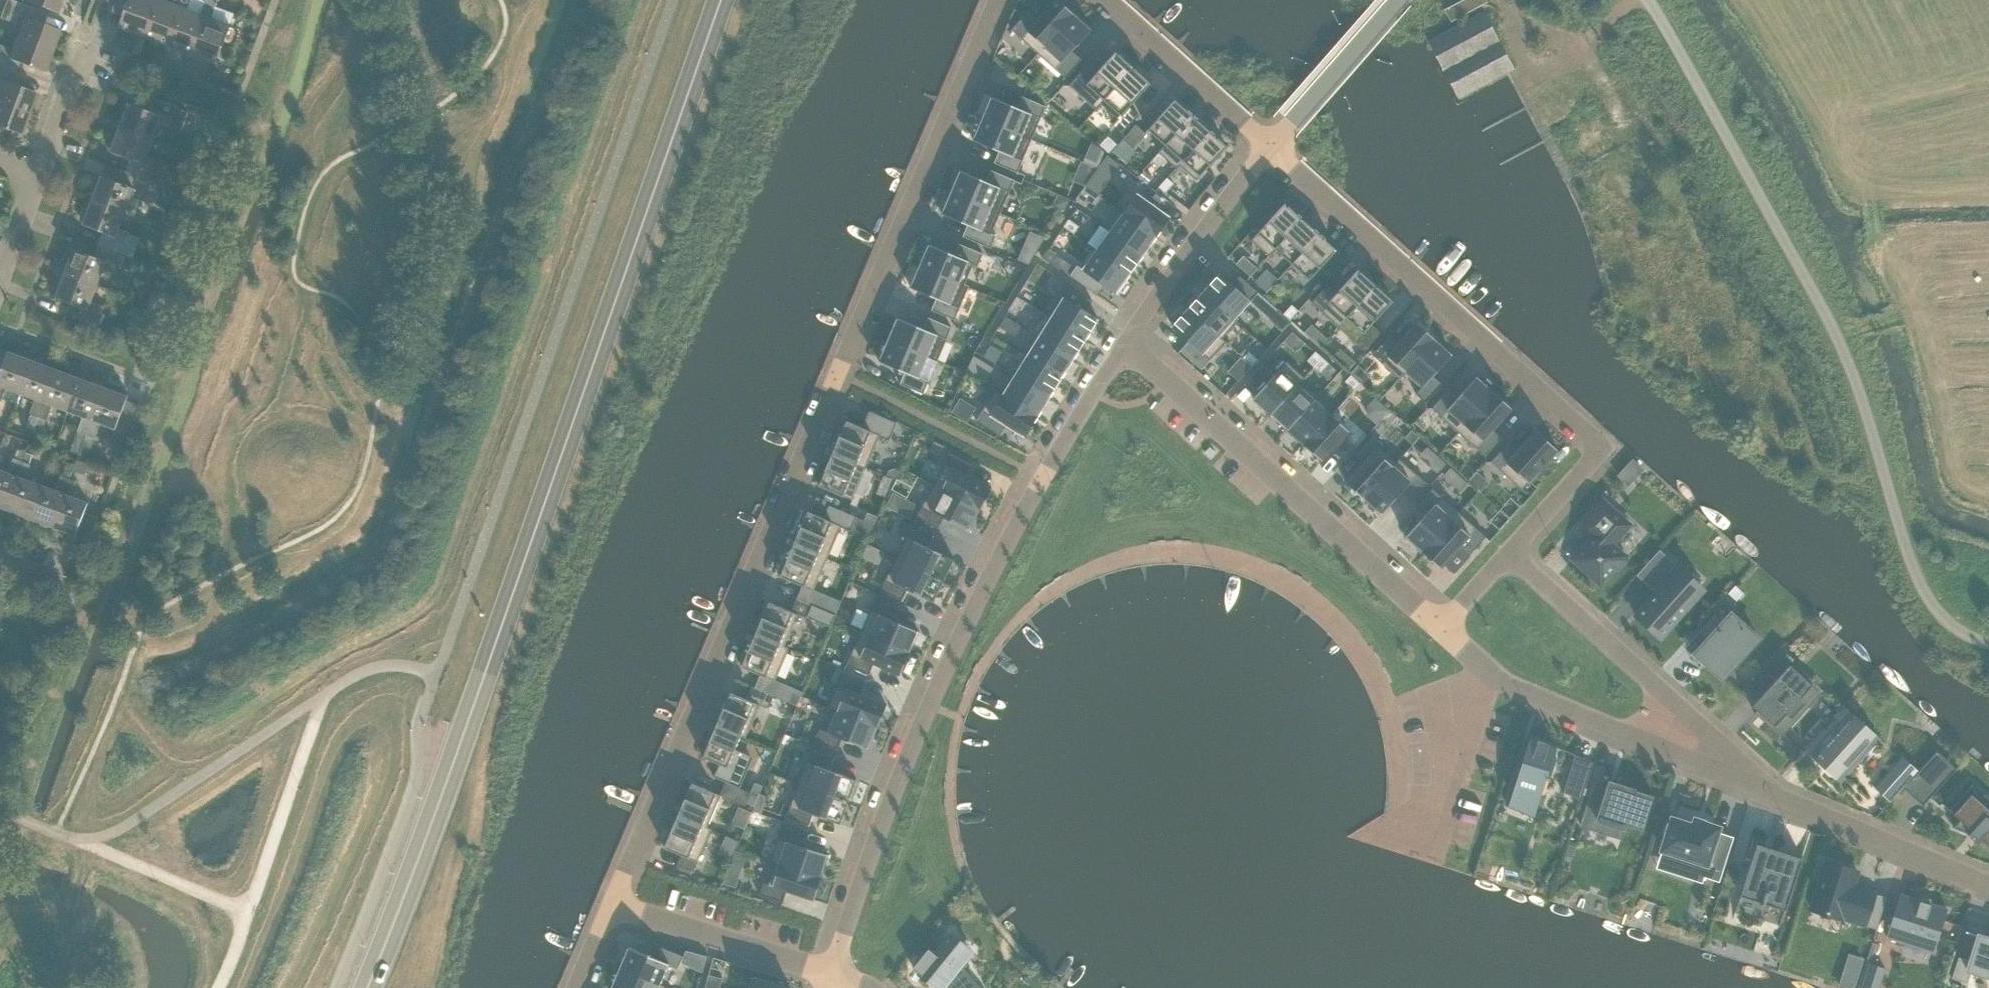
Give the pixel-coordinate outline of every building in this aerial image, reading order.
[(51,50),(59,29),(27,18),(31,7),(12,0),(6,0),(0,16),(0,18),(20,25),(16,37),(51,50)] [(61,0),(24,0),(57,12),(61,0)] [(119,26),(144,35),(157,0),(116,0),(114,5),(126,9),(119,26)] [(177,5),(164,0),(157,0),(144,35),(168,44),(182,7),(177,5)] [(201,14),(187,9),(190,0),(179,0),(177,5),(182,7),(168,44),(192,53),(206,16),(201,14)] [(192,53),(217,62),(231,25),(211,18),(217,0),(206,0),(201,14),(206,16),(192,53)] [(1037,19),(1028,11),(1011,29),(1036,52),(1072,12),(1075,10),(1064,0),(1059,0),(1055,0),(1037,19)] [(1092,30),(1072,12),(1036,52),(1065,78),(1082,59),(1072,51),(1092,30)] [(1483,12),(1429,42),(1459,98),(1514,69),(1483,12)] [(51,50),(16,37),(12,49),(0,45),(0,67),(15,73),(19,62),(43,71),(51,50)] [(1134,68),(1116,51),(1094,75),(1085,67),(1069,85),(1096,110),(1101,104),(1134,68)] [(15,73),(0,67),(0,103),(27,113),(35,92),(11,83),(15,73)] [(1151,83),(1134,68),(1101,104),(1117,119),(1112,124),(1122,133),(1139,115),(1130,107),(1151,83)] [(1018,107),(991,97),(982,118),(1031,139),(1046,106),(1023,96),(1018,107)] [(120,127),(152,139),(158,123),(168,127),(176,107),(154,98),(149,111),(129,103),(120,127)] [(1192,115),(1175,99),(1148,130),(1165,145),(1192,115)] [(27,113),(0,103),(0,127),(20,134),(27,113)] [(1210,131),(1192,115),(1165,145),(1158,152),(1176,169),(1180,165),(1210,131)] [(1031,139),(982,118),(973,140),(999,151),(994,163),(1017,172),(1031,139)] [(1135,125),(1122,140),(1133,149),(1146,134),(1135,125)] [(146,155),(152,139),(120,127),(111,151),(131,159),(127,171),(149,179),(156,159),(146,155)] [(1227,146),(1210,131),(1180,165),(1197,180),(1227,146)] [(170,164),(159,160),(154,173),(165,177),(170,164)] [(986,181),(960,170),(951,192),(1000,213),(1014,180),(991,170),(986,181)] [(1096,170),(1085,186),(1093,192),(1098,195),(1109,180),(1096,170)] [(1143,170),(1137,177),(1147,184),(1152,177),(1143,170)] [(102,176),(93,199),(135,216),(141,200),(153,204),(161,184),(149,179),(127,171),(122,184),(102,176)] [(1163,183),(1159,187),(1164,192),(1165,193),(1166,193),(1166,192),(1174,183),(1167,177),(1167,178),(1163,183)] [(1085,186),(1076,199),(1084,204),(1087,200),(1093,192),(1085,186)] [(1000,213),(951,192),(942,214),(968,225),(963,236),(990,248),(996,235),(991,234),(1000,213)] [(1170,217),(1137,193),(1122,213),(1155,237),(1170,217)] [(1069,199),(1059,195),(1054,206),(1064,211),(1069,199)] [(119,228),(125,212),(93,199),(84,224),(104,232),(99,243),(121,252),(133,257),(140,237),(129,233),(129,232),(119,228)] [(1285,202),(1251,240),(1269,257),(1276,249),(1303,219),(1285,202)] [(1155,237),(1122,213),(1109,232),(1142,256),(1155,237)] [(1069,219),(1064,226),(1074,233),(1079,226),(1069,219)] [(1303,219),(1276,249),(1292,265),(1320,235),(1303,219)] [(1142,256),(1109,232),(1096,251),(1129,274),(1142,256)] [(1320,235),(1292,265),(1309,280),(1337,250),(1320,235)] [(114,273),(121,252),(99,243),(94,256),(74,249),(66,272),(97,285),(103,269),(114,273)] [(955,255),(929,244),(919,266),(969,287),(969,286),(965,284),(973,264),(977,266),(983,254),(960,244),(955,255)] [(1022,248),(1017,259),(1028,264),(1035,254),(1022,248)] [(1048,248),(1042,257),(1056,268),(1062,259),(1048,248)] [(1129,274),(1096,251),(1083,269),(1116,293),(1129,274)] [(1236,264),(1249,275),(1256,267),(1243,255),(1236,264)] [(969,287),(919,266),(910,287),(936,299),(931,310),(955,320),(969,287)] [(1266,268),(1254,282),(1266,292),(1278,278),(1266,268)] [(1338,327),(1375,285),(1358,269),(1336,293),(1327,284),(1311,302),(1338,327)] [(91,301),(97,285),(66,272),(56,297),(76,304),(71,317),(97,327),(105,307),(91,301)] [(1204,291),(1235,319),(1258,292),(1239,276),(1231,285),(1220,274),(1204,291)] [(1375,285),(1338,327),(1365,351),(1381,333),(1372,325),(1393,301),(1375,285)] [(1189,308),(1223,339),(1238,321),(1235,319),(1204,291),(1189,308)] [(1017,296),(1012,304),(1022,310),(1027,302),(1017,296)] [(1098,319),(1064,297),(1052,317),(1086,338),(1098,319)] [(1291,304),(1283,314),(1290,320),(1298,311),(1291,304)] [(1223,339),(1189,308),(1172,326),(1189,341),(1181,350),(1202,369),(1226,342),(1223,339)] [(1005,316),(999,326),(1006,331),(1012,321),(1005,316)] [(951,327),(928,317),(923,329),(897,317),(888,339),(937,360),(951,327)] [(1086,338),(1052,317),(1040,336),(1074,358),(1086,338)] [(1388,336),(1388,337),(1372,354),(1399,379),(1406,372),(1435,340),(1417,322),(1416,323),(1416,324),(1398,344),(1388,336)] [(1285,338),(1297,349),(1307,338),(1294,327),(1285,338)] [(1319,331),(1312,339),(1320,346),(1327,338),(1319,331)] [(1074,358),(1040,336),(1028,355),(1062,377),(1074,358)] [(937,360),(888,339),(879,361),(905,372),(900,384),(923,393),(929,381),(920,377),(928,357),(937,361),(937,360)] [(1435,340),(1406,372),(1422,387),(1416,394),(1425,403),(1442,385),(1442,384),(1433,376),(1452,355),(1435,340)] [(990,344),(983,356),(995,363),(1002,352),(990,344)] [(32,361),(8,352),(0,374),(0,401),(5,387),(20,393),(32,361)] [(973,355),(966,372),(974,377),(983,362),(973,355)] [(1015,375),(1050,396),(1062,377),(1028,355),(1015,375)] [(1348,355),(1340,363),(1348,370),(1356,363),(1348,355)] [(1322,357),(1314,366),(1314,367),(1320,372),(1328,363),(1322,357)] [(34,428),(56,370),(32,361),(20,393),(36,398),(30,413),(31,414),(26,425),(34,428)] [(1253,398),(1271,415),(1298,385),(1305,378),(1286,361),(1266,384),(1253,398)] [(1262,364),(1254,373),(1266,384),(1274,375),(1262,364)] [(68,411),(80,378),(56,370),(34,428),(42,431),(46,419),(47,420),(53,405),(68,411)] [(1050,396),(1015,375),(1003,394),(1038,416),(1050,396)] [(1457,397),(1448,389),(1447,390),(1448,390),(1431,408),(1458,432),(1494,392),(1492,391),(1495,388),(1481,376),(1479,379),(1476,376),(1457,397)] [(86,434),(104,387),(80,378),(68,411),(83,416),(77,431),(86,434)] [(1271,415),(1288,430),(1315,400),(1298,385),(1271,415)] [(104,387),(86,434),(82,444),(90,447),(94,437),(95,438),(100,423),(116,428),(128,396),(104,387)] [(1038,416),(1003,394),(995,389),(976,420),(1000,435),(1006,425),(1025,437),(1038,416)] [(1494,392),(1458,432),(1485,456),(1501,438),(1502,438),(1492,429),(1511,409),(1512,408),(1494,392)] [(1304,445),(1331,415),(1315,400),(1288,430),(1304,445)] [(958,401),(951,412),(960,417),(967,421),(973,411),(967,407),(958,401)] [(12,413),(0,409),(0,423),(7,426),(12,413)] [(862,427),(847,421),(833,453),(866,467),(879,436),(889,440),(897,423),(869,411),(862,427)] [(1331,415),(1304,445),(1322,461),(1323,460),(1349,431),(1331,415)] [(1419,437),(1411,430),(1404,437),(1412,445),(1419,437)] [(1558,450),(1535,430),(1535,431),(1516,451),(1507,443),(1507,444),(1491,462),(1522,490),(1558,450)] [(1346,482),(1363,498),(1396,462),(1379,447),(1383,443),(1373,435),(1357,453),(1356,452),(1356,453),(1365,461),(1347,482),(1347,481),(1346,482)] [(866,467),(833,453),(819,486),(852,500),(866,467)] [(973,465),(949,453),(943,464),(951,469),(941,489),(981,510),(991,489),(967,476),(973,465)] [(22,461),(14,458),(8,473),(0,470),(0,506),(4,508),(22,461)] [(1396,462),(1363,498),(1381,515),(1400,493),(1410,502),(1410,501),(1426,483),(1399,458),(1396,462)] [(1442,460),(1441,459),(1432,469),(1437,473),(1446,463),(1442,460)] [(85,475),(89,465),(76,460),(72,470),(85,475)] [(28,517),(40,485),(25,479),(31,464),(22,461),(4,508),(28,517)] [(1451,468),(1450,467),(1442,476),(1451,483),(1458,474),(1451,468)] [(894,468),(888,470),(886,476),(892,478),(895,479),(899,470),(894,468)] [(1468,481),(1479,490),(1480,492),(1489,482),(1477,471),(1468,481)] [(52,526),(70,479),(61,476),(55,491),(40,485),(28,517),(52,526)] [(70,479),(52,526),(76,535),(88,503),(73,497),(78,482),(70,479)] [(1405,536),(1423,552),(1459,513),(1432,488),(1416,506),(1415,507),(1425,515),(1405,536)] [(981,510),(941,489),(930,509),(921,504),(915,516),(938,529),(945,518),(969,531),(981,510)] [(1592,538),(1572,559),(1600,585),(1615,569),(1617,571),(1627,559),(1625,557),(1626,556),(1612,544),(1630,524),(1604,501),(1580,527),(1592,538)] [(823,518),(808,511),(794,544),(827,558),(841,527),(850,531),(856,517),(829,505),(823,518)] [(877,516),(867,512),(864,520),(874,524),(877,516)] [(1459,513),(1423,552),(1441,569),(1460,547),(1469,556),(1470,555),(1469,555),(1485,537),(1459,513)] [(934,541),(911,529),(905,541),(914,546),(905,566),(943,586),(954,564),(929,552),(934,541)] [(827,558),(794,544),(780,576),(814,590),(827,558)] [(1675,564),(1659,549),(1652,557),(1668,571),(1675,564)] [(943,586),(905,566),(894,587),(885,583),(879,594),(903,606),(909,595),(934,607),(943,586)] [(1698,593),(1676,573),(1636,617),(1659,637),(1698,593)] [(1735,585),(1727,593),(1736,601),(1743,592),(1735,585)] [(898,609),(873,599),(869,610),(878,615),(869,636),(910,654),(918,632),(893,620),(898,609)] [(798,614),(769,602),(755,634),(789,648),(785,646),(798,614)] [(835,615),(812,605),(807,617),(830,627),(835,615)] [(1759,638),(1731,613),(1723,622),(1715,614),(1699,631),(1708,639),(1695,653),(1723,678),(1759,638)] [(789,648),(755,634),(742,667),(775,681),(789,648)] [(910,654),(869,636),(859,657),(850,653),(844,665),(869,676),(874,664),(900,676),(910,654)] [(1758,711),(1775,726),(1787,713),(1791,716),(1802,703),(1805,706),(1818,691),(1795,670),(1798,667),(1797,666),(1794,669),(1790,665),(1777,678),(1768,670),(1769,669),(1768,668),(1751,687),(1752,688),(1753,687),(1762,695),(1752,706),(1757,710),(1754,713),(1756,714),(1758,711)] [(865,684),(840,674),(835,685),(844,689),(836,711),(878,727),(886,705),(861,694),(865,684)] [(760,704),(731,692),(717,725),(746,737),(760,704)] [(793,692),(789,702),(790,702),(797,705),(801,696),(793,692)] [(1843,704),(1832,716),(1839,722),(1849,710),(1843,704)] [(878,727),(836,711),(827,732),(818,728),(814,741),(838,751),(843,739),(869,749),(878,727)] [(1876,735),(1853,714),(1813,758),(1836,779),(1876,735)] [(746,737),(717,725),(703,757),(727,767),(741,736),(745,738),(746,737)] [(1556,747),(1530,736),(1508,807),(1534,818),(1546,777),(1550,779),(1557,758),(1553,757),(1556,747)] [(834,761),(810,752),(804,765),(814,769),(806,790),(849,805),(856,782),(830,772),(834,761)] [(1929,760),(1911,779),(1930,796),(1948,776),(1929,760)] [(1572,763),(1563,792),(1582,798),(1591,769),(1572,763)] [(1918,770),(1910,763),(1903,771),(1895,763),(1874,787),(1889,801),(1918,770)] [(750,793),(725,782),(720,794),(721,795),(745,806),(747,803),(754,806),(757,799),(758,796),(755,795),(751,793),(750,793)] [(763,785),(755,782),(750,793),(751,793),(755,795),(758,796),(759,793),(760,793),(763,785)] [(720,794),(692,783),(678,815),(711,829),(712,829),(707,827),(721,795),(720,794)] [(1984,793),(1980,797),(1970,787),(1972,784),(1975,786),(1972,783),(1965,791),(1948,810),(1960,820),(1953,827),(1968,834),(1967,835),(1969,836),(1970,834),(1977,840),(1975,842),(1976,843),(1980,839),(1988,847),(1988,798),(1984,793)] [(1643,830),(1654,796),(1635,790),(1636,789),(1634,788),(1632,794),(1608,786),(1607,791),(1593,786),(1583,820),(1597,824),(1598,821),(1622,828),(1622,830),(1623,830),(1625,824),(1643,830)] [(849,805),(806,790),(799,811),(788,807),(783,820),(810,829),(814,818),(841,828),(849,805)] [(754,806),(752,810),(761,813),(768,796),(760,793),(759,793),(758,796),(757,799),(754,806)] [(711,829),(678,815),(664,847),(698,862),(711,829)] [(1672,818),(1662,850),(1690,859),(1684,876),(1701,882),(1703,876),(1718,880),(1732,838),(1717,833),(1719,827),(1705,823),(1706,819),(1705,819),(1704,823),(1695,820),(1693,825),(1672,818)] [(805,835),(780,827),(776,839),(786,842),(778,864),(821,877),(828,854),(802,845),(805,835)] [(1576,845),(1568,843),(1566,851),(1573,853),(1574,853),(1576,845)] [(1780,925),(1802,858),(1756,843),(1735,911),(1780,925)] [(1857,871),(1826,862),(1811,909),(1842,919),(1842,918),(1864,925),(1875,894),(1852,887),(1857,871)] [(821,877),(778,864),(771,885),(762,882),(758,895),(783,903),(787,892),(813,901),(821,877)] [(727,869),(723,883),(737,887),(741,873),(729,870),(727,869)] [(1900,894),(1886,936),(1934,951),(1947,910),(1900,894)] [(952,935),(935,954),(929,948),(913,968),(920,973),(919,974),(936,987),(976,987),(979,986),(962,965),(973,951),(952,935)] [(1978,935),(1970,960),(1958,956),(1951,978),(1966,983),(1970,971),(1988,977),(1988,938),(1978,935)] [(629,946),(620,967),(660,984),(669,965),(678,969),(683,956),(660,946),(655,958),(629,946)] [(1861,959),(1850,956),(1845,971),(1856,975),(1861,959)] [(1885,968),(1870,963),(1861,987),(1878,987),(1885,968)] [(611,987),(664,987),(665,986),(660,984),(620,967),(611,987)] [(705,987),(720,987),(723,978),(708,974),(705,987)] [(749,987),(791,987),(752,977),(751,981),(749,987)]
